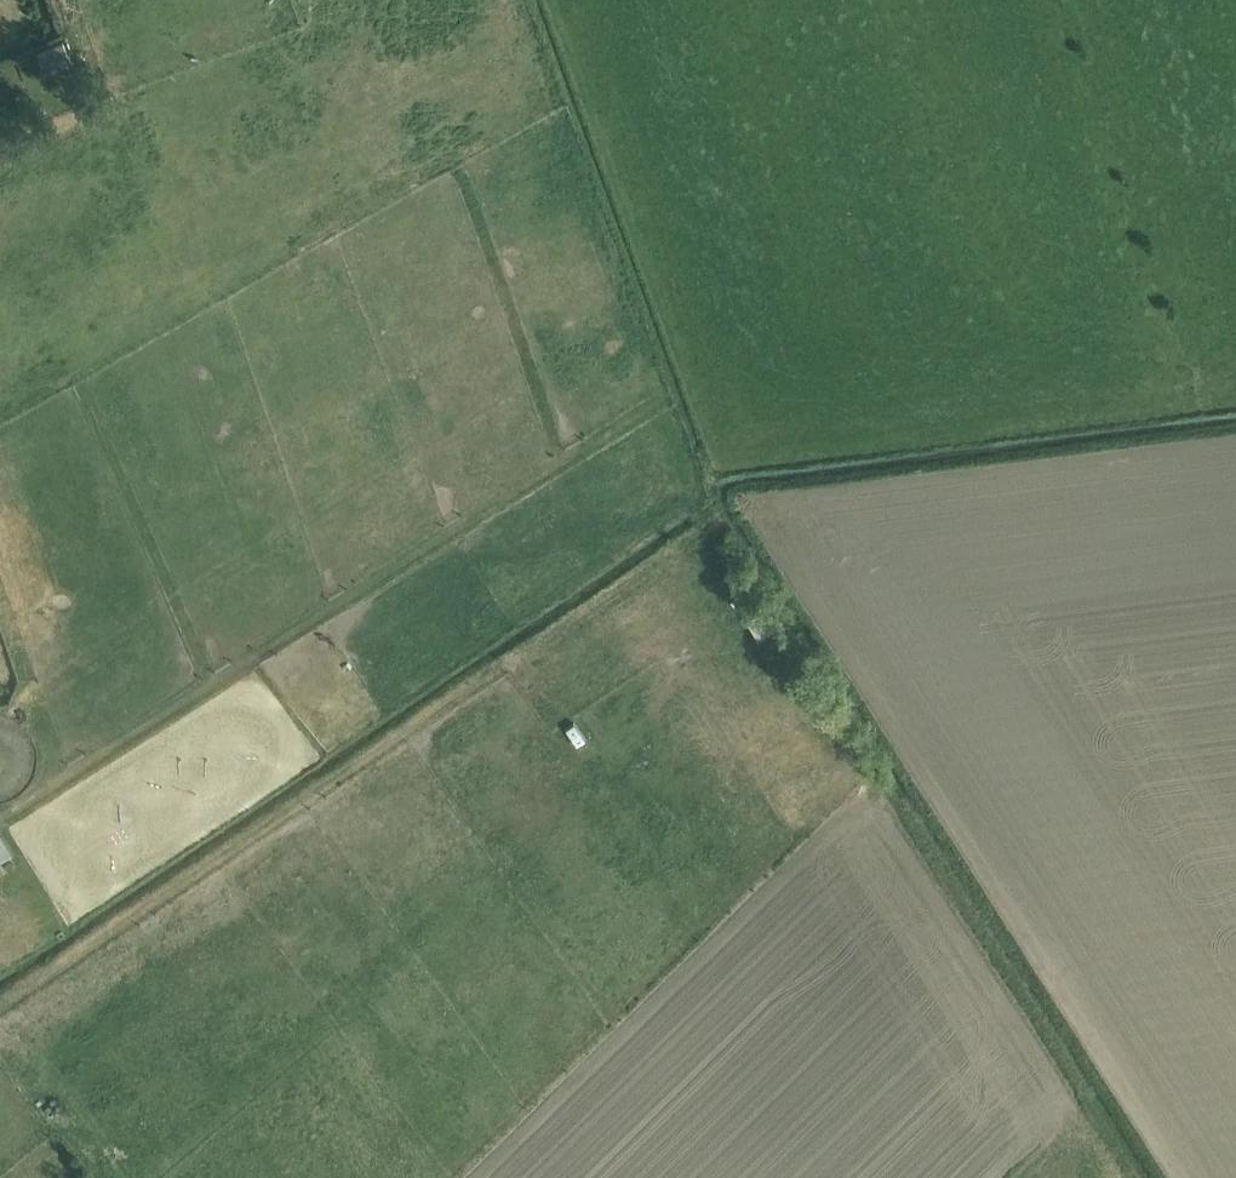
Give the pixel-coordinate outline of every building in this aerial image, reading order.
[(37,52),(45,71),(69,61),(61,42),(37,52)] [(740,584),(730,589),(744,613),(754,607),(740,584)] [(0,833),(0,857),(1,859),(12,852),(0,833)]
